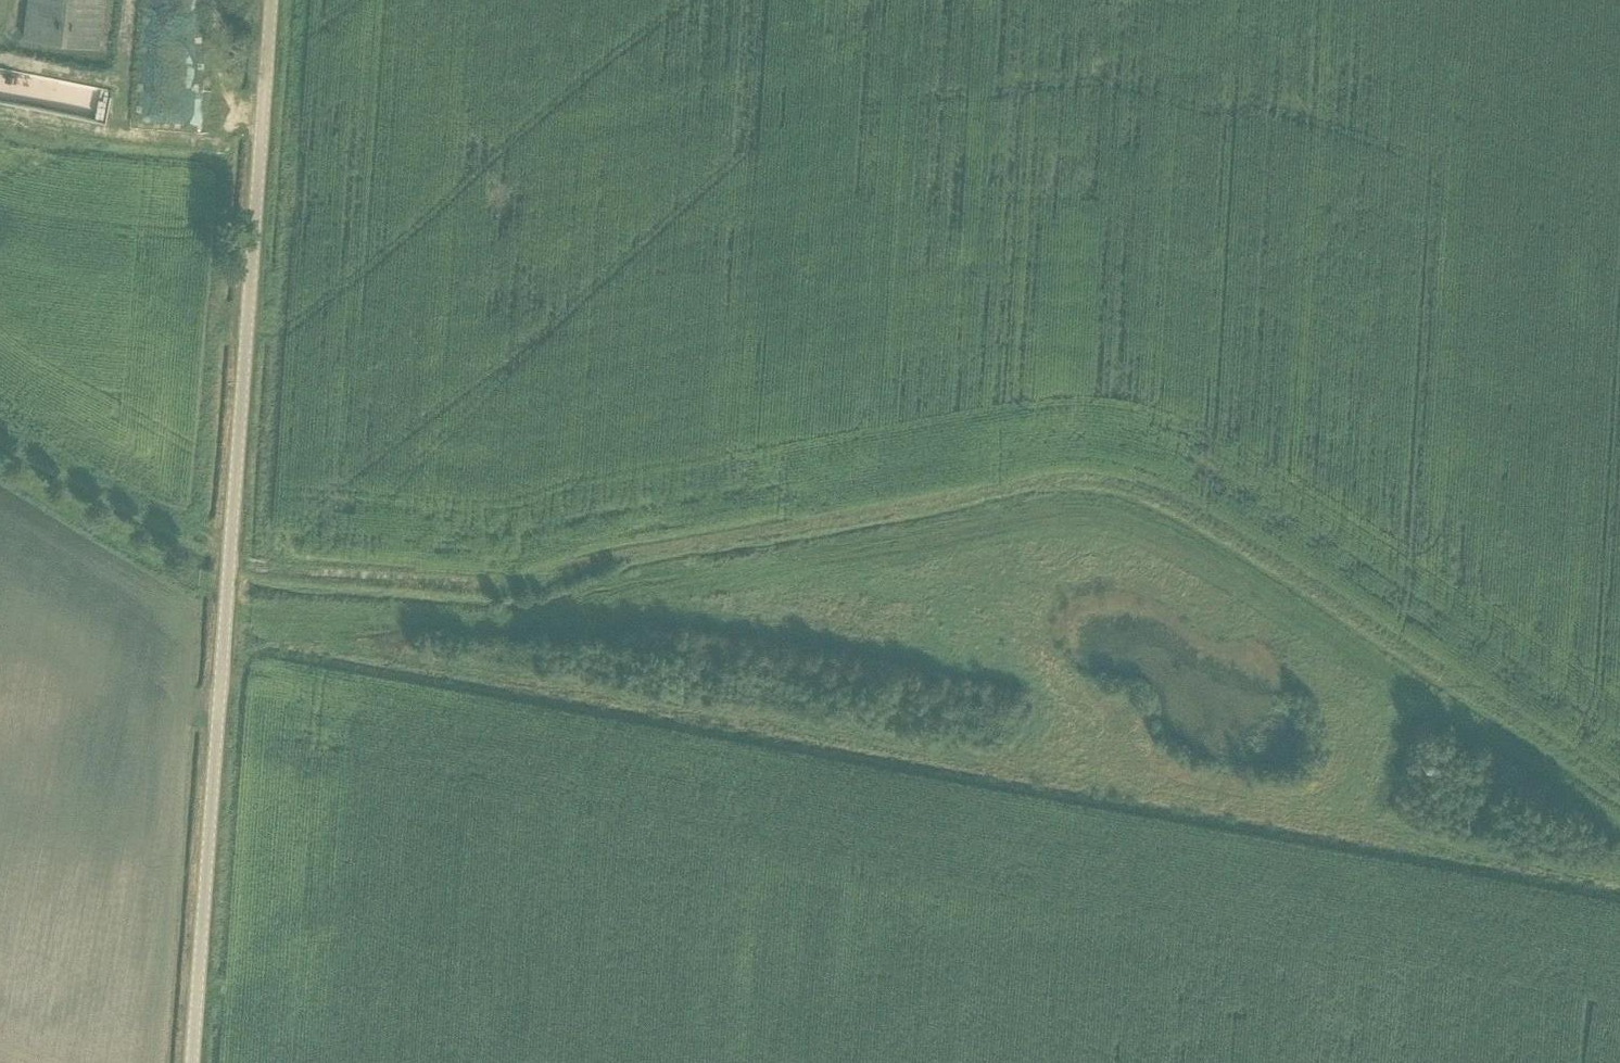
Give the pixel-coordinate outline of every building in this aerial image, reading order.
[(21,40),(97,51),(104,0),(26,0),(21,40)] [(190,102),(191,0),(140,0),(138,101),(190,102)]
